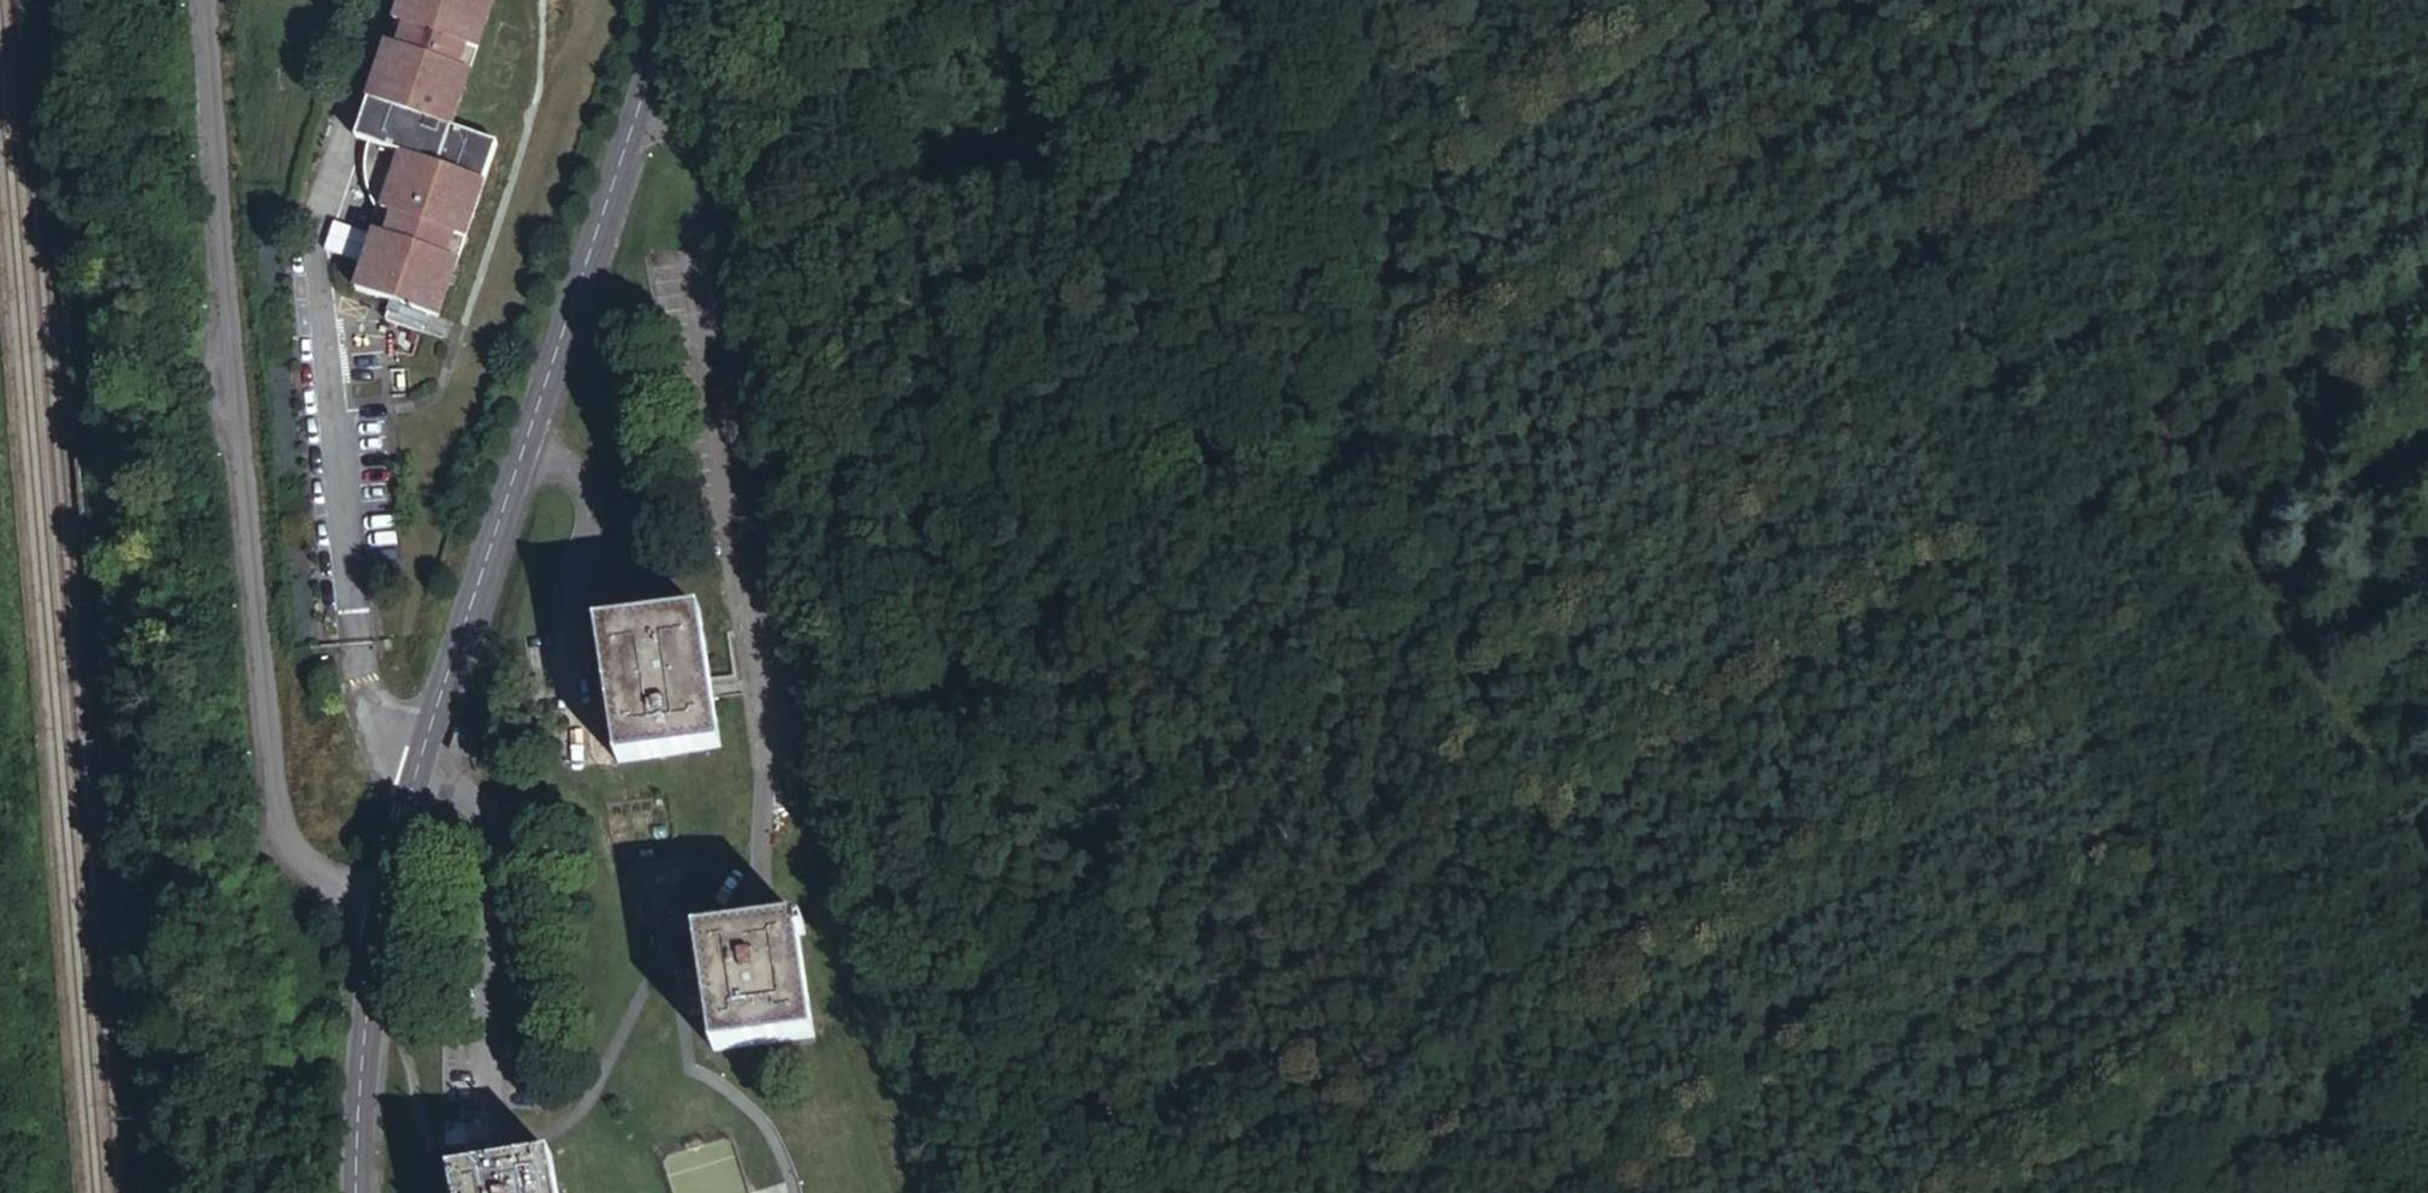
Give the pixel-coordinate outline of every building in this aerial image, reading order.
[(438,314),(500,138),(457,123),(476,68),(466,64),(473,43),(484,46),(500,0),(408,0),(402,17),(413,21),(406,43),(395,39),(374,97),(391,103),(378,140),(375,146),(372,154),(370,167),(370,178),(371,189),(373,193),(374,199),(378,206),(370,227),(375,229),(356,285),(392,298),(385,316),(423,329),(429,311),(438,314)] [(374,97),(361,134),(378,140),(391,103),(374,97)] [(644,601),(595,607),(611,746),(716,734),(708,664),(701,594),(644,601)] [(745,907),(696,916),(718,1036),(818,1019),(800,917),(808,916),(806,904),(798,905),(796,898),(745,907)] [(453,1163),(459,1192),(563,1192),(553,1144),(504,1153),(453,1163)]
